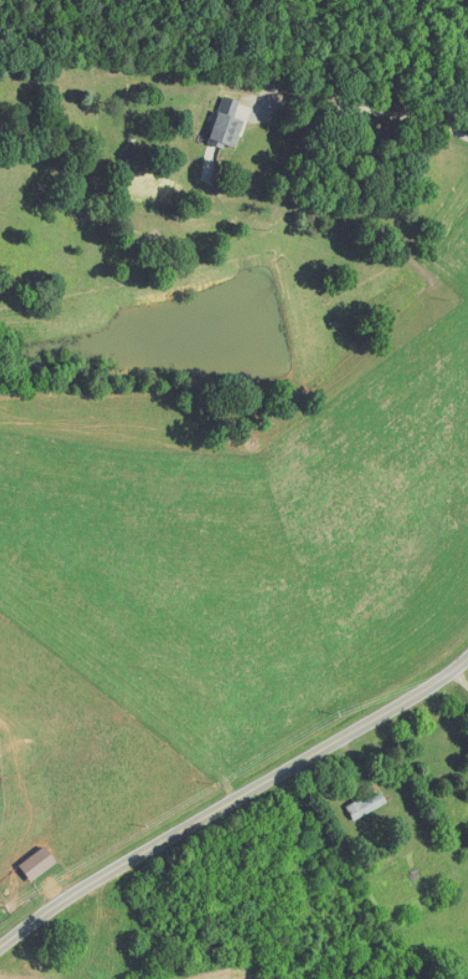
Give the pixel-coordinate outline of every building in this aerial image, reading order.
[(240,100),(222,95),(207,143),(223,148),(224,144),(235,147),(243,118),(236,116),(240,100)] [(346,804),(351,818),(387,803),(381,790),(346,804)] [(56,862),(45,845),(17,861),(28,879),(56,862)]
